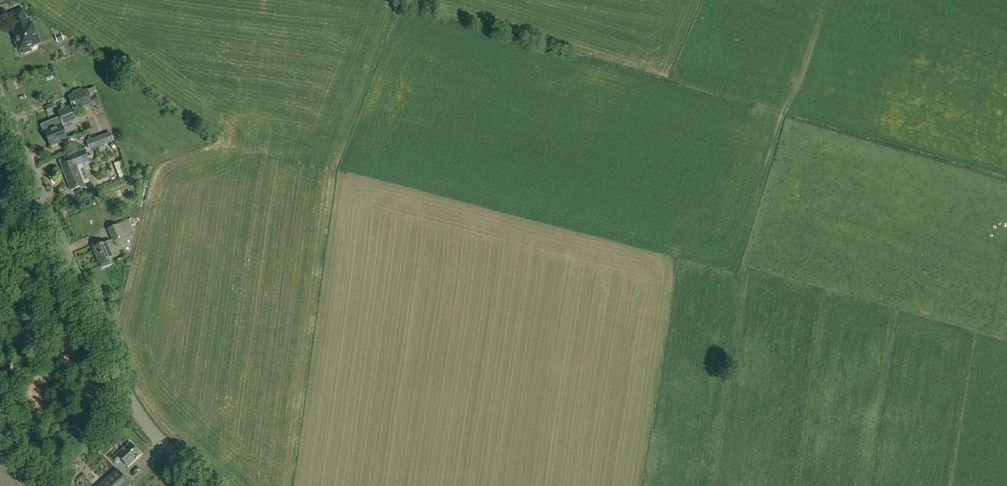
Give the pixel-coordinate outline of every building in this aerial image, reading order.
[(41,44),(33,22),(29,24),(23,9),(10,13),(16,29),(12,30),(15,40),(14,41),(17,49),(18,48),(19,52),(23,51),(24,54),(32,52),(30,48),(41,44)] [(74,110),(93,103),(91,99),(99,97),(95,87),(87,89),(69,96),(74,110)] [(45,130),(51,146),(68,139),(63,125),(76,119),(71,106),(58,112),(60,117),(42,124),(43,124),(42,125),(44,130),(45,130)] [(99,136),(87,141),(91,150),(113,141),(110,133),(99,137),(99,136)] [(85,149),(68,156),(70,163),(62,166),(66,177),(67,177),(72,189),(84,184),(77,166),(84,163),(90,161),(85,149)] [(88,167),(83,169),(89,188),(95,186),(88,167)] [(119,225),(119,224),(108,228),(113,243),(125,238),(125,237),(130,235),(130,234),(135,232),(129,220),(125,222),(119,225)] [(100,264),(102,269),(112,265),(110,260),(114,258),(107,242),(94,248),(100,264)] [(141,454),(131,442),(113,458),(118,462),(121,459),(128,466),(141,454)] [(118,469),(99,485),(128,485),(131,484),(118,469)]
